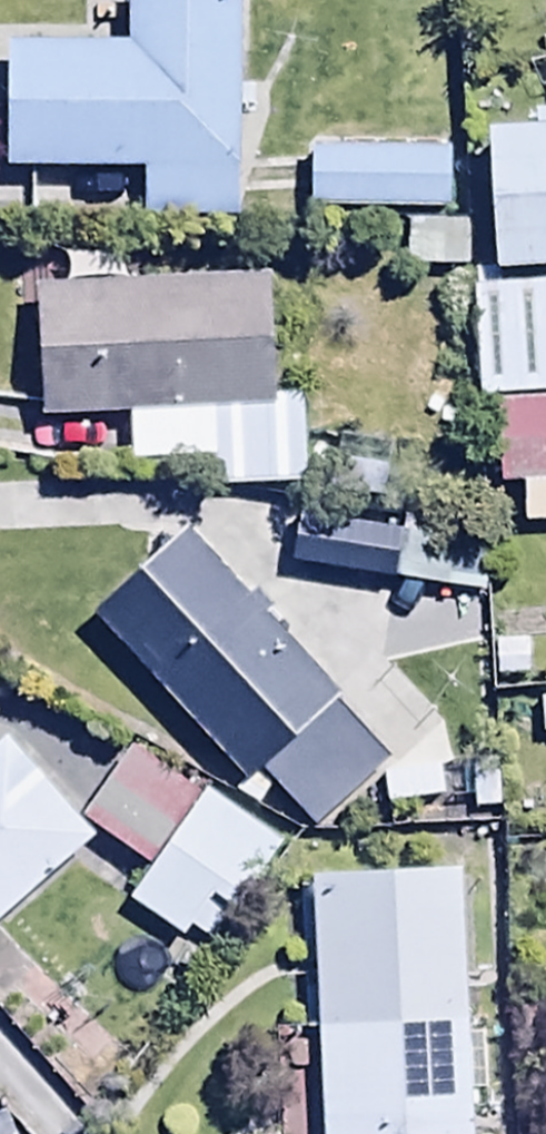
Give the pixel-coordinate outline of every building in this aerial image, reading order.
[(233,223),(240,0),(125,0),(124,46),(9,42),(5,172),(143,177),(141,220),(233,223)] [(492,134),(491,276),(545,276),(545,118),(536,118),(536,134),(492,134)] [(453,155),(315,151),(314,209),(452,213),(453,155)] [(470,227),(410,223),(407,267),(466,272),(470,227)] [(274,400),(270,283),(34,291),(39,424),(127,421),(129,464),(213,460),(215,493),(249,491),(250,504),(295,502),(295,491),(307,491),(303,399),(274,400)] [(472,285),(475,402),(545,401),(545,284),(472,285)] [(523,528),(545,527),(545,404),(493,406),(496,487),(522,486),(523,528)] [(454,535),(302,513),(294,569),(446,591),(454,535)] [(181,536),(92,618),(244,783),(261,768),(316,828),(388,762),(181,536)] [(89,842),(5,743),(0,748),(0,923),(89,842)] [(80,821),(151,871),(127,905),(187,943),(192,935),(205,943),(227,908),(239,915),(281,847),(129,754),(80,821)] [(311,831),(321,1133),(469,1133),(459,826),(311,831)]
